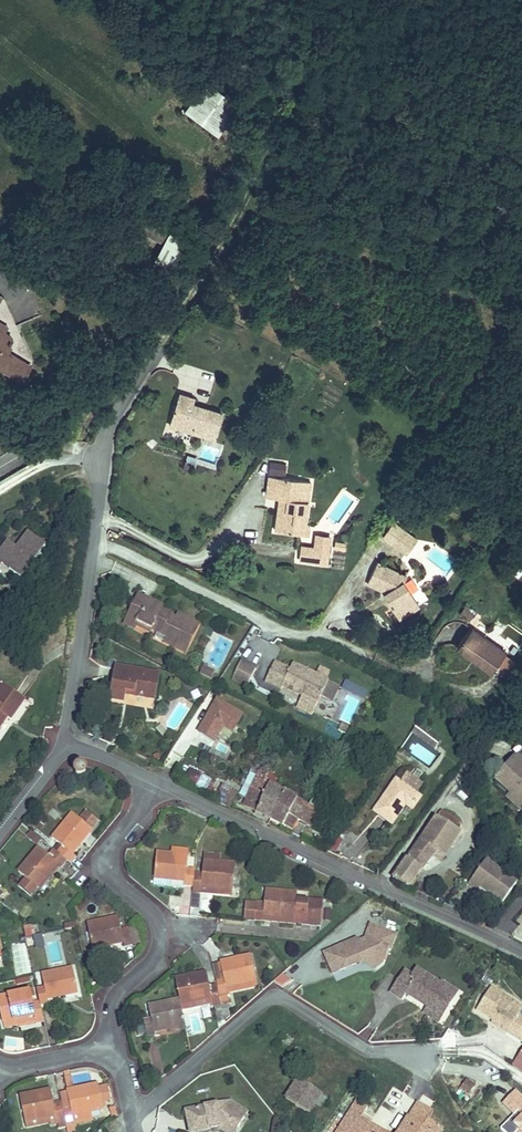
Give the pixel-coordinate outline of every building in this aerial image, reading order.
[(185,111),(219,136),(240,106),(207,81),(185,111)] [(117,212),(128,218),(132,211),(121,205),(117,212)] [(143,228),(167,241),(172,232),(132,211),(128,218),(132,221),(131,223),(136,226),(143,228)] [(158,257),(173,265),(186,240),(172,232),(158,257)] [(22,382),(33,363),(4,298),(0,295),(0,364),(3,366),(1,369),(22,382)] [(170,425),(214,439),(222,413),(203,408),(202,410),(199,409),(200,406),(193,404),(194,398),(179,394),(170,425)] [(200,458),(215,463),(220,450),(204,445),(200,458)] [(283,475),(284,464),(271,462),(270,473),(283,475)] [(269,477),(268,489),(285,491),(284,499),(288,500),(286,511),(278,510),(276,531),(298,534),(299,524),(305,525),(310,482),(269,477)] [(285,491),(268,489),(267,498),(280,499),(278,510),(286,511),(288,500),(284,499),(285,491)] [(394,523),(383,538),(405,554),(416,539),(394,523)] [(299,524),(298,534),(308,535),(309,526),(305,525),(299,524)] [(20,579),(33,563),(37,566),(43,559),(39,555),(45,547),(28,533),(19,545),(22,547),(19,551),(16,548),(7,541),(0,550),(0,567),(2,564),(3,563),(10,568),(9,570),(20,579)] [(295,563),(329,565),(331,539),(297,537),(295,563)] [(345,550),(346,544),(335,542),(334,548),(345,550)] [(404,582),(406,577),(377,562),(367,583),(386,592),(393,603),(390,605),(398,618),(419,605),(404,582)] [(393,603),(387,593),(383,595),(390,605),(393,603)] [(138,595),(135,602),(143,606),(145,603),(160,610),(162,606),(138,595)] [(124,623),(134,628),(136,625),(137,622),(151,629),(157,632),(155,637),(185,652),(198,624),(178,615),(174,623),(166,619),(168,615),(166,613),(160,610),(145,603),(143,606),(135,602),(124,623)] [(465,605),(460,613),(470,619),(475,611),(465,605)] [(137,622),(136,625),(150,632),(151,629),(137,622)] [(457,648),(491,673),(495,667),(505,653),(471,628),(457,648)] [(516,660),(505,653),(495,667),(505,674),(516,660)] [(247,687),(256,668),(241,661),(232,679),(247,687)] [(281,689),(282,686),(302,696),(297,707),(311,714),(320,696),(328,681),(293,664),(290,670),(274,662),(265,681),(281,689)] [(210,678),(214,671),(203,666),(200,673),(210,678)] [(154,700),(159,676),(116,668),(110,699),(123,701),(124,694),(125,693),(129,694),(129,695),(154,700)] [(372,691),(347,680),(343,690),(367,701),(372,691)] [(328,681),(320,696),(331,701),(339,687),(328,681)] [(4,721),(2,719),(4,715),(7,717),(10,720),(25,699),(0,682),(0,727),(4,721)] [(233,710),(216,700),(197,731),(214,741),(222,727),(233,710)] [(242,715),(233,710),(222,727),(232,733),(242,715)] [(341,724),(338,730),(345,733),(348,728),(341,724)] [(431,739),(415,727),(411,733),(427,744),(431,739)] [(438,744),(431,739),(427,744),(435,749),(438,744)] [(361,759),(354,755),(357,751),(353,748),(346,758),(357,765),(361,759)] [(519,754),(496,779),(515,797),(512,801),(521,811),(521,757),(519,754)] [(75,771),(75,772),(76,775),(77,776),(81,777),(82,777),(84,775),(85,772),(85,770),(84,768),(81,767),(80,766),(78,767),(76,768),(75,771)] [(284,793),(273,787),(276,780),(271,777),(274,771),(266,768),(263,774),(260,772),(244,806),(271,820),(284,793)] [(215,783),(190,769),(184,781),(204,791),(203,794),(229,808),(237,793),(222,785),(218,793),(211,789),(215,783)] [(374,811),(391,824),(405,805),(412,810),(420,799),(415,795),(422,786),(417,782),(422,775),(417,771),(411,778),(406,774),(400,784),(396,781),(374,811)] [(283,826),(284,824),(288,815),(297,820),(310,827),(318,811),(319,811),(326,798),(316,792),(308,806),(284,793),(271,820),(283,826)] [(441,810),(437,817),(456,830),(459,825),(460,822),(441,810)] [(79,820),(92,830),(98,822),(86,812),(79,820)] [(72,814),(52,838),(58,844),(62,847),(57,853),(67,861),(71,864),(76,857),(72,854),(92,830),(79,820),(72,814)] [(288,815),(284,824),(293,829),(297,820),(288,815)] [(34,823),(42,829),(46,823),(39,817),(34,823)] [(460,832),(456,830),(437,817),(421,838),(445,854),(460,832)] [(27,835),(38,844),(41,840),(30,831),(27,835)] [(432,856),(440,862),(445,854),(421,838),(392,878),(408,886),(432,856)] [(53,850),(57,853),(62,847),(58,844),(53,850)] [(37,887),(38,888),(58,864),(61,867),(67,861),(57,853),(53,850),(48,856),(38,847),(18,872),(26,879),(37,887)] [(153,886),(184,889),(184,886),(193,887),(194,874),(194,870),(187,869),(188,856),(171,854),(156,853),(153,886)] [(200,893),(230,895),(230,889),(232,890),(235,864),(219,863),(220,856),(204,854),(202,874),(194,874),(193,887),(192,891),(201,892),(200,893)] [(516,883),(485,860),(469,883),(478,890),(481,886),(482,884),(492,891),(490,893),(503,902),(516,883)] [(20,886),(31,895),(37,887),(26,879),(20,886)] [(481,886),(490,893),(492,891),(482,884),(481,886)] [(264,903),(245,902),(244,919),(263,921),(263,916),(294,919),(295,909),(307,910),(305,925),(320,926),(323,902),(296,899),(297,894),(265,891),(264,903)] [(192,895),(191,908),(199,909),(200,895),(192,895)] [(263,921),(305,925),(307,910),(295,909),(294,919),(263,916),(263,921)] [(87,924),(92,949),(123,942),(124,947),(132,946),(128,929),(121,930),(118,917),(87,924)] [(24,936),(35,934),(32,923),(21,926),(24,936)] [(347,943),(324,953),(333,974),(356,964),(355,962),(361,960),(366,958),(381,964),(387,950),(389,951),(395,935),(370,925),(365,940),(357,943),(349,947),(347,943)] [(128,929),(132,946),(141,944),(137,927),(128,929)] [(36,948),(44,946),(42,935),(33,937),(36,948)] [(217,988),(221,1005),(229,1003),(227,994),(226,987),(256,981),(251,956),(220,962),(220,964),(223,979),(216,981),(216,984),(217,988)] [(361,960),(374,969),(381,964),(366,958),(361,960)] [(212,966),(216,981),(223,979),(220,964),(212,966)] [(39,1002),(40,1006),(48,1004),(47,999),(78,993),(72,968),(41,974),(44,987),(36,989),(39,1002)] [(390,992),(402,999),(406,993),(427,1007),(431,1001),(434,1003),(435,1012),(442,1017),(454,999),(441,991),(439,984),(415,969),(411,975),(403,970),(390,992)] [(206,972),(175,979),(182,1011),(212,1004),(213,1007),(214,1007),(221,1005),(217,988),(210,990),(209,986),(206,972)] [(274,981),(283,986),(292,980),(283,974),(274,981)] [(227,994),(258,987),(256,981),(226,987),(227,994)] [(441,991),(454,999),(458,993),(440,982),(439,984),(441,991)] [(491,988),(476,1010),(492,1020),(508,1030),(507,1032),(521,1042),(521,1041),(521,1018),(518,1015),(514,1012),(518,1005),(491,988)] [(34,1016),(35,1022),(35,1023),(44,1022),(40,1006),(39,1002),(36,1002),(32,1003),(31,999),(35,998),(34,990),(0,997),(0,1008),(3,1022),(7,1021),(34,1016)] [(154,1030),(184,1024),(182,1011),(179,999),(148,1005),(151,1019),(143,1020),(147,1038),(155,1036),(154,1030)] [(439,1022),(442,1017),(435,1012),(434,1003),(431,1001),(427,1007),(423,1012),(439,1022)] [(214,1007),(218,1024),(225,1023),(221,1005),(214,1007)] [(518,1015),(521,1010),(521,1008),(518,1005),(514,1012),(518,1015)] [(9,1028),(35,1022),(34,1016),(7,1021),(9,1028)] [(491,1022),(507,1032),(508,1030),(492,1020),(491,1022)] [(168,1027),(169,1032),(185,1028),(184,1024),(168,1027)] [(442,1038),(442,1056),(457,1055),(456,1037),(442,1038)] [(456,1095),(461,1099),(465,1094),(466,1095),(467,1094),(473,1085),(472,1084),(478,1075),(489,1083),(495,1075),(477,1063),(456,1095)] [(285,1099),(308,1114),(321,1094),(298,1079),(285,1099)] [(66,1091),(67,1092),(70,1108),(63,1110),(65,1122),(66,1127),(67,1131),(75,1131),(74,1125),(92,1121),(90,1112),(103,1109),(101,1102),(110,1100),(108,1088),(99,1090),(97,1084),(66,1091)] [(50,1090),(19,1096),(26,1128),(49,1123),(50,1126),(65,1122),(63,1110),(62,1105),(54,1107),(50,1090)] [(63,1110),(70,1108),(67,1092),(59,1094),(61,1102),(63,1110)] [(465,1094),(461,1099),(465,1102),(469,1096),(467,1094),(466,1095),(465,1094)] [(381,1131),(360,1118),(367,1108),(356,1101),(338,1129),(330,1124),(326,1131),(381,1131)] [(188,1131),(194,1131),(210,1129),(210,1125),(219,1123),(220,1127),(227,1131),(232,1124),(238,1127),(245,1117),(231,1109),(234,1104),(231,1102),(184,1111),(188,1131)] [(442,1128),(428,1119),(433,1112),(418,1102),(399,1131),(439,1131),(442,1128)] [(231,1109),(245,1117),(248,1113),(234,1104),(231,1109)] [(228,1131),(235,1131),(238,1127),(232,1124),(227,1131),(228,1131)]
